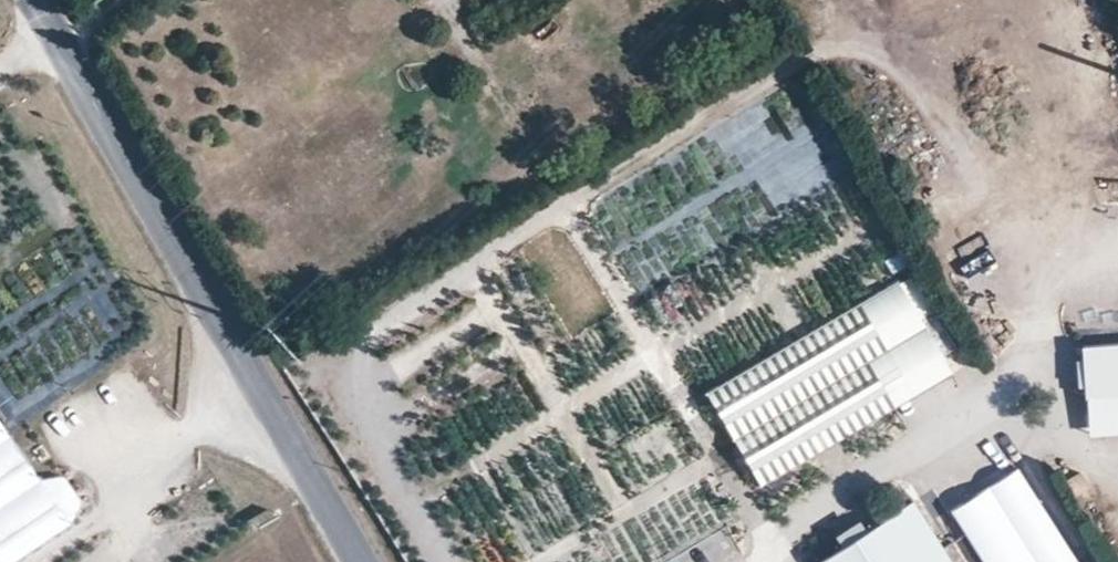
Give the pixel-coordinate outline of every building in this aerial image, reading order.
[(875,4),(873,0),(857,0),(864,11),(875,4)] [(866,129),(876,124),(866,107),(856,113),(866,129)] [(889,283),(705,396),(758,484),(943,373),(889,283)] [(1086,352),(1092,439),(1117,437),(1117,350),(1086,352)] [(0,416),(0,438),(11,431),(0,416)] [(40,475),(11,431),(0,438),(0,502),(40,475)] [(1041,561),(1079,561),(1004,443),(977,461),(1041,561)] [(979,561),(1032,561),(971,465),(933,489),(979,561)] [(40,475),(0,502),(0,561),(3,561),(69,519),(40,475)] [(869,529),(837,550),(819,561),(950,561),(912,502),(869,529)] [(837,550),(869,529),(861,518),(829,538),(837,550)]
